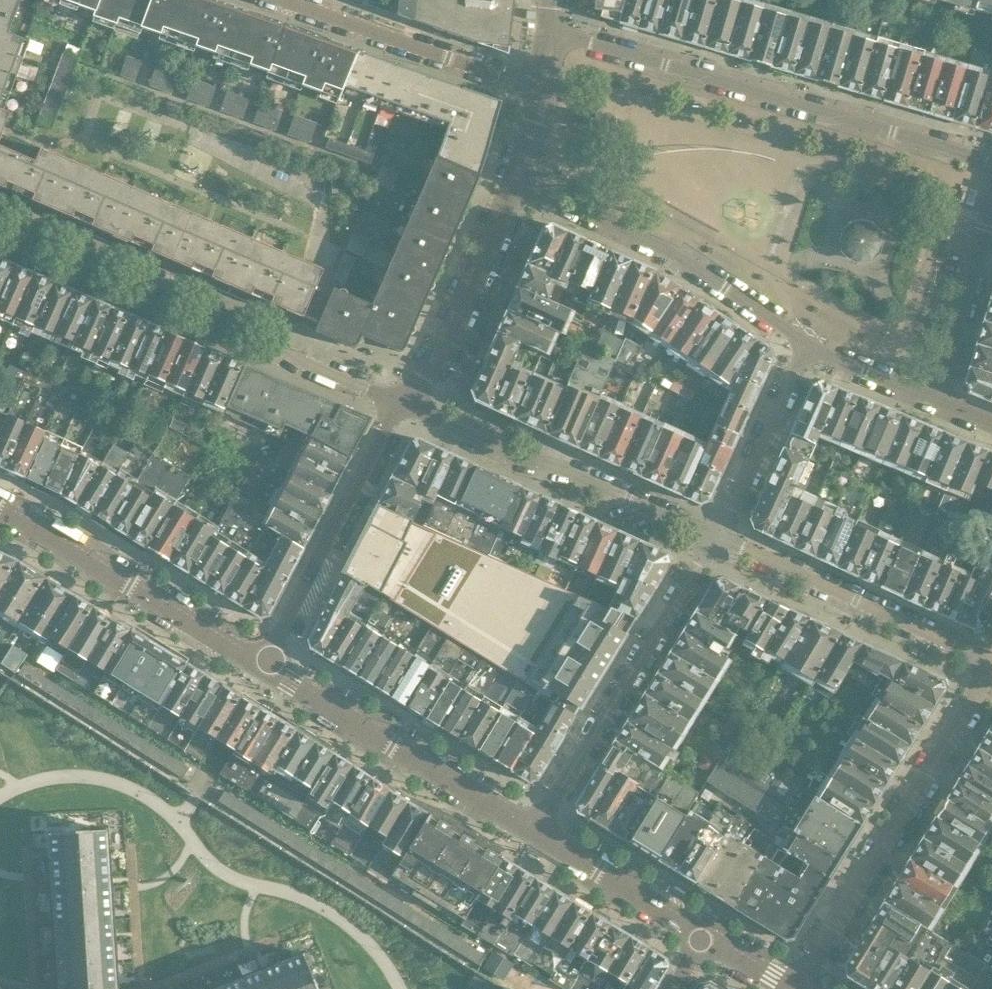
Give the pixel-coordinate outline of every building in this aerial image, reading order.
[(3,111),(30,41),(9,33),(21,0),(0,0),(0,109),(3,111)] [(99,0),(80,0),(78,6),(94,12),(99,0)] [(123,0),(99,0),(94,12),(93,17),(115,24),(123,0)] [(193,0),(123,0),(115,24),(114,25),(140,34),(142,28),(179,41),(193,0)] [(264,19),(210,0),(193,0),(179,41),(249,66),(264,19)] [(514,0),(399,0),(397,15),(477,44),(509,47),(514,0)] [(593,10),(601,11),(600,17),(618,22),(624,0),(595,0),(593,10)] [(646,0),(624,0),(618,22),(638,28),(646,0)] [(638,28),(657,34),(667,0),(646,0),(638,28)] [(692,0),(667,0),(657,34),(680,41),(692,0)] [(717,0),(692,0),(680,41),(703,47),(717,0)] [(741,0),(717,0),(703,47),(725,54),(741,0)] [(765,4),(750,0),(741,0),(725,54),(748,61),(765,4)] [(975,12),(978,0),(937,0),(975,12)] [(975,12),(991,17),(991,0),(978,0),(975,12)] [(771,67),(787,11),(765,4),(748,61),(771,67)] [(838,87),(854,31),(860,13),(851,10),(846,29),(831,24),(815,80),(838,87)] [(793,74),(809,17),(787,11),(771,67),(793,74)] [(815,80),(831,24),(809,17),(793,74),(815,80)] [(306,87),(323,40),(264,19),(249,66),(266,72),(266,73),(306,87)] [(860,94),(876,37),(854,31),(838,87),(860,94)] [(883,100),(899,44),(876,37),(860,94),(883,100)] [(343,87),(358,52),(323,40),(306,87),(338,99),(343,87)] [(906,107),(922,51),(899,44),(883,100),(906,107)] [(928,114),(945,58),(922,51),(906,107),(928,114)] [(90,63),(93,55),(85,52),(83,60),(90,63)] [(461,88),(358,52),(343,87),(346,88),(344,94),(446,130),(461,88)] [(51,129),(75,66),(78,59),(62,53),(36,123),(51,129)] [(135,80),(142,62),(127,56),(120,75),(135,80)] [(951,120),(967,64),(945,58),(928,114),(951,120)] [(974,127),(989,76),(990,71),(967,64),(951,120),(974,127)] [(172,93),(178,74),(155,66),(149,85),(172,93)] [(989,76),(974,127),(991,132),(991,77),(989,76)] [(209,106),(216,88),(193,80),(186,99),(209,106)] [(496,100),(461,88),(446,130),(437,156),(479,175),(486,155),(483,154),(488,138),(484,136),(489,121),(494,122),(495,123),(501,102),(496,100)] [(243,119),(250,100),(227,92),(220,110),(243,119)] [(276,130),(283,111),(260,104),(254,122),(276,130)] [(578,113),(578,115),(576,125),(587,128),(585,136),(592,138),(592,133),(609,137),(614,116),(597,113),(598,108),(591,107),(589,116),(578,113)] [(4,126),(10,113),(3,111),(0,109),(0,138),(4,126)] [(288,134),(310,142),(317,123),(294,116),(288,134)] [(374,154),(329,138),(325,148),(370,164),(374,154)] [(72,162),(52,153),(52,154),(43,150),(43,149),(41,148),(35,161),(0,146),(0,186),(4,188),(7,182),(34,194),(32,200),(52,209),(72,162)] [(647,158),(642,147),(620,157),(626,172),(647,158)] [(419,210),(408,237),(446,253),(458,224),(453,222),(457,213),(462,215),(479,175),(437,156),(436,158),(441,160),(434,175),(429,173),(414,208),(419,210)] [(112,235),(133,188),(100,174),(100,175),(91,171),(92,170),(72,162),(52,209),(71,217),(74,211),(94,220),(91,226),(112,235)] [(398,173),(381,166),(374,183),(391,190),(398,173)] [(171,260),(192,213),(171,204),(170,205),(162,202),(162,200),(133,188),(112,235),(131,243),(133,237),(153,245),(151,251),(171,260)] [(231,286),(252,239),(220,226),(220,227),(211,223),(212,222),(192,213),(171,260),(191,269),(194,263),(214,271),(211,278),(231,286)] [(878,233),(873,228),(865,225),(858,224),(850,227),(844,231),(840,238),(838,245),(839,252),(842,259),(847,264),(853,267),(860,269),(866,268),(873,265),(878,260),(881,254),(883,247),(882,240),(878,233)] [(543,228),(528,264),(550,274),(568,232),(552,225),(543,228)] [(353,232),(346,249),(362,256),(369,239),(353,232)] [(586,240),(568,232),(550,274),(559,278),(558,281),(568,285),(586,240)] [(390,276),(377,307),(415,324),(429,291),(424,289),(428,280),(433,282),(446,253),(408,237),(406,241),(401,239),(385,274),(390,276)] [(303,317),(323,270),(291,256),(291,257),(282,253),(282,252),(252,239),(231,286),(251,295),(253,288),(273,297),(271,303),(303,317)] [(586,240),(568,285),(565,291),(582,298),(578,307),(586,310),(590,301),(611,251),(586,240)] [(632,261),(611,251),(590,301),(603,307),(601,311),(610,315),(632,261)] [(344,253),(331,282),(343,287),(355,258),(344,253)] [(0,259),(0,297),(14,265),(0,259)] [(653,271),(632,261),(610,315),(618,320),(620,315),(633,320),(653,271)] [(528,264),(517,288),(549,302),(558,281),(559,278),(550,274),(528,264)] [(0,297),(0,318),(4,320),(7,313),(15,316),(34,273),(14,265),(0,297)] [(679,288),(653,271),(633,320),(650,332),(679,288)] [(34,273),(15,316),(12,323),(25,329),(28,321),(35,324),(53,282),(34,273)] [(73,290),(53,282),(35,324),(31,332),(42,336),(45,329),(55,333),(73,290)] [(414,326),(415,324),(377,307),(372,305),(334,288),(315,331),(344,344),(350,330),(398,351),(404,349),(410,335),(405,333),(409,324),(414,326)] [(508,310),(558,332),(563,334),(573,312),(549,302),(517,288),(508,310)] [(700,302),(679,288),(650,332),(671,346),(700,302)] [(73,290),(55,333),(52,341),(60,344),(63,337),(74,342),(92,299),(73,290)] [(111,307),(92,299),(74,342),(84,346),(79,357),(88,361),(111,307)] [(990,300),(983,323),(991,326),(991,301),(990,300)] [(719,315),(700,302),(671,346),(689,358),(719,315)] [(107,369),(130,315),(111,307),(88,361),(107,369)] [(548,354),(558,332),(508,310),(498,332),(521,342),(543,351),(548,354)] [(125,377),(148,323),(130,315),(107,369),(125,377)] [(709,371),(738,328),(719,315),(689,358),(703,368),(688,390),(674,381),(669,389),(690,400),(709,371)] [(167,331),(148,323),(125,377),(132,380),(134,376),(146,381),(167,331)] [(983,323),(976,345),(991,350),(991,326),(983,323)] [(757,341),(738,328),(709,371),(728,384),(734,375),(757,341)] [(186,339),(167,331),(146,381),(165,389),(186,339)] [(491,408),(512,361),(519,346),(521,342),(498,332),(472,392),(476,401),(491,408)] [(577,447),(598,401),(606,385),(604,384),(614,363),(628,369),(640,344),(624,337),(614,359),(584,346),(566,388),(564,392),(546,433),(577,447)] [(205,347),(186,339),(165,389),(184,397),(205,347)] [(770,350),(757,341),(734,375),(759,387),(772,357),(770,350)] [(976,345),(969,367),(991,374),(991,350),(976,345)] [(224,356),(205,347),(184,397),(202,405),(224,356)] [(244,365),(224,356),(202,405),(222,414),(244,365)] [(512,361),(491,408),(512,418),(530,379),(519,373),(522,365),(512,361)] [(26,371),(9,364),(0,385),(0,428),(26,371)] [(286,425),(302,389),(244,365),(222,414),(272,435),(279,439),(286,425)] [(969,367),(964,384),(968,392),(991,402),(991,374),(969,367)] [(24,423),(44,379),(26,371),(0,428),(0,466),(4,468),(24,423)] [(759,387),(734,375),(728,384),(725,389),(730,392),(714,427),(736,437),(759,387)] [(530,379),(512,418),(529,425),(548,384),(531,377),(530,379)] [(23,477),(65,388),(44,379),(24,423),(4,468),(23,477)] [(812,385),(783,448),(808,459),(820,429),(837,388),(821,381),(812,385)] [(548,384),(529,425),(546,433),(564,392),(548,384)] [(41,485),(61,438),(81,391),(66,385),(65,388),(23,477),(41,485)] [(858,397),(837,388),(820,429),(841,438),(858,397)] [(350,457),(371,418),(340,405),(302,389),(286,425),(299,432),(310,437),(321,442),(350,457)] [(60,494),(77,455),(81,447),(101,400),(81,391),(61,438),(41,485),(60,494)] [(880,406),(858,397),(841,438),(863,447),(880,406)] [(598,457),(619,411),(598,401),(577,447),(598,457)] [(901,415),(880,406),(863,447),(884,455),(901,415)] [(619,411),(598,457),(619,467),(640,421),(619,411)] [(923,424),(901,415),(884,455),(906,464),(923,424)] [(640,421),(619,467),(640,476),(661,431),(640,421)] [(945,433),(923,424),(906,464),(928,473),(945,433)] [(714,427),(703,450),(697,464),(719,474),(736,437),(714,427)] [(350,457),(321,442),(310,437),(299,432),(297,434),(290,431),(284,445),(302,455),(341,475),(350,457)] [(661,431),(640,476),(661,486),(682,440),(661,431)] [(114,478),(135,442),(120,432),(98,468),(76,504),(91,513),(114,478)] [(147,547),(172,508),(180,495),(210,446),(190,433),(171,464),(151,495),(149,499),(126,534),(147,547)] [(966,442),(945,433),(928,473),(950,482),(966,442)] [(410,442),(391,478),(417,489),(436,448),(418,439),(410,442)] [(682,440),(661,486),(682,495),(697,464),(703,450),(682,440)] [(109,524),(153,453),(135,442),(114,478),(91,513),(109,524)] [(974,483),(988,451),(966,442),(950,482),(938,510),(961,519),(969,498),(974,483)] [(302,455),(284,445),(274,464),(292,474),(331,494),(341,475),(302,455)] [(454,456),(436,448),(417,489),(412,499),(421,503),(425,493),(435,497),(440,487),(454,456)] [(801,473),(808,459),(783,448),(773,472),(796,483),(801,473)] [(988,451),(974,483),(989,490),(991,484),(991,485),(991,453),(988,451)] [(126,534),(149,499),(151,495),(171,464),(153,453),(109,524),(126,534)] [(77,455),(60,494),(61,494),(76,504),(98,468),(77,455)] [(292,474),(274,464),(259,456),(256,463),(256,464),(255,466),(253,466),(249,473),(282,491),(322,512),(331,494),(292,474)] [(462,497),(476,466),(454,456),(440,487),(435,497),(423,525),(444,534),(462,497)] [(719,474),(697,464),(682,495),(700,504),(707,501),(719,474)] [(477,523),(498,476),(476,466),(462,497),(444,534),(460,541),(467,544),(477,523)] [(754,528),(771,536),(796,483),(773,472),(751,520),(754,528)] [(282,491),(249,473),(239,490),(273,509),(313,530),(322,512),(282,491)] [(793,546),(817,495),(804,490),(810,477),(801,473),(796,483),(771,536),(793,546)] [(521,486),(498,476),(477,523),(483,526),(487,517),(503,525),(521,486)] [(391,478),(378,505),(413,520),(421,503),(412,499),(417,489),(391,478)] [(521,486),(503,525),(501,530),(489,554),(511,564),(524,536),(525,534),(542,496),(521,486)] [(817,495),(793,546),(814,556),(833,515),(822,511),(827,500),(817,495)] [(542,496),(525,534),(524,536),(543,545),(561,505),(542,496)] [(270,534),(259,528),(261,524),(229,504),(212,532),(209,537),(226,547),(242,557),(260,568),(262,564),(256,560),(270,534)] [(378,505),(342,574),(366,588),(382,598),(398,608),(431,628),(447,638),(465,649),(482,659),(500,670),(517,680),(553,702),(558,705),(575,716),(635,618),(608,606),(601,603),(588,597),(566,588),(547,580),(530,572),(526,570),(511,564),(489,554),(483,551),(467,544),(460,541),(444,534),(423,525),(413,520),(378,505)] [(578,513),(561,505),(543,545),(540,550),(534,563),(551,570),(557,558),(560,553),(578,513)] [(833,515),(814,556),(836,566),(855,526),(844,521),(849,510),(837,505),(833,515)] [(172,508),(147,547),(167,560),(192,520),(172,508)] [(313,530),(273,509),(264,525),(278,534),(303,548),(313,530)] [(596,521),(578,513),(560,553),(578,561),(596,521)] [(192,520),(167,560),(187,572),(209,537),(212,532),(192,520)] [(618,531),(596,521),(578,561),(578,562),(599,572),(618,531)] [(256,560),(262,564),(267,556),(278,534),(264,525),(261,524),(259,528),(270,534),(256,560)] [(855,526),(836,566),(858,576),(877,536),(855,526)] [(988,530),(983,543),(991,546),(983,566),(991,570),(991,531),(988,530)] [(639,541),(618,531),(599,572),(620,582),(623,575),(639,541)] [(303,548),(278,534),(267,556),(292,569),(303,548)] [(877,536),(858,576),(879,586),(898,545),(877,536)] [(209,537),(187,572),(205,583),(226,547),(209,537)] [(644,544),(639,541),(623,575),(653,589),(669,562),(667,554),(644,544)] [(898,545),(879,586),(902,596),(920,556),(898,545)] [(226,547),(205,583),(221,593),(242,557),(226,547)] [(924,606),(947,555),(931,548),(927,558),(920,556),(902,596),(924,606)] [(0,553),(0,588),(16,561),(0,553)] [(941,615),(960,574),(950,569),(954,558),(947,555),(924,606),(941,615)] [(267,556),(262,564),(260,568),(240,604),(261,617),(268,615),(292,569),(267,556)] [(242,557),(221,593),(240,604),(260,568),(242,557)] [(45,579),(16,561),(0,588),(0,639),(6,643),(16,627),(18,623),(45,579)] [(983,566),(981,571),(957,622),(973,629),(983,627),(991,612),(991,570),(983,566)] [(960,574),(941,615),(957,622),(981,571),(973,567),(968,578),(960,574)] [(346,620),(366,588),(342,574),(325,607),(346,620)] [(623,575),(620,582),(608,606),(635,618),(653,589),(623,575)] [(45,645),(75,597),(45,579),(18,623),(16,627),(26,633),(24,637),(28,639),(30,636),(45,645)] [(714,581),(695,612),(717,625),(740,588),(721,579),(714,581)] [(768,600),(740,588),(717,625),(730,633),(734,636),(740,626),(749,631),(768,600)] [(56,668),(93,608),(75,597),(45,645),(38,657),(56,668)] [(392,617),(398,608),(382,598),(376,607),(371,615),(362,630),(340,666),(356,676),(387,626),(392,617)] [(789,610),(768,600),(749,631),(745,637),(755,643),(748,653),(758,660),(760,657),(789,610)] [(310,648),(324,656),(346,620),(325,607),(308,640),(310,648)] [(112,619),(93,608),(56,668),(75,680),(84,664),(112,619)] [(809,619),(789,610),(760,657),(768,662),(773,653),(784,660),(809,619)] [(695,612),(683,631),(726,658),(731,650),(723,645),(730,633),(717,625),(695,612)] [(130,630),(112,619),(84,664),(92,668),(94,664),(105,671),(130,630)] [(813,680),(842,634),(809,619),(784,660),(783,662),(813,680)] [(346,620),(324,656),(340,666),(362,630),(346,620)] [(373,686),(400,641),(389,634),(392,629),(387,626),(356,676),(373,686)] [(405,706),(428,669),(433,661),(424,655),(430,644),(439,650),(441,647),(447,638),(431,628),(425,637),(417,651),(389,696),(405,706)] [(150,643),(130,630),(105,671),(103,675),(94,690),(113,702),(150,643)] [(683,631),(670,652),(714,679),(726,658),(683,631)] [(851,663),(863,644),(842,634),(813,680),(809,686),(829,699),(851,663)] [(400,641),(373,686),(389,696),(417,651),(406,644),(409,640),(403,636),(400,641)] [(465,649),(447,638),(441,647),(459,658),(463,652),(465,649)] [(168,654),(150,643),(113,702),(131,713),(168,654)] [(902,662),(863,644),(851,663),(877,679),(881,673),(883,674),(891,679),(902,662)] [(455,665),(423,717),(441,728),(464,691),(476,671),(481,662),(463,652),(459,658),(455,665)] [(670,652),(657,673),(701,700),(714,679),(670,652)] [(161,705),(186,664),(168,654),(131,713),(149,724),(161,705)] [(12,656),(5,666),(12,671),(18,660),(12,656)] [(428,669),(405,706),(423,717),(455,665),(450,662),(441,677),(428,669)] [(944,689),(942,680),(902,662),(891,679),(894,681),(934,706),(944,689)] [(24,664),(18,674),(182,778),(189,768),(24,664)] [(179,716),(204,675),(186,664),(161,705),(179,716)] [(484,696),(458,738),(476,749),(517,680),(500,670),(493,681),(484,696)] [(657,673),(644,694),(688,721),(701,700),(657,673)] [(934,706),(894,681),(891,679),(883,674),(870,694),(881,701),(921,726),(934,706)] [(184,749),(222,686),(204,675),(179,716),(166,738),(184,749)] [(517,680),(476,749),(493,760),(519,718),(513,714),(514,711),(516,710),(521,713),(535,691),(517,680)] [(216,738),(241,698),(222,686),(184,749),(202,760),(206,753),(216,738)] [(464,691),(441,728),(458,738),(484,696),(477,692),(474,697),(464,691)] [(519,718),(493,760),(528,781),(536,779),(551,756),(528,742),(553,702),(535,691),(521,713),(519,718)] [(644,694),(627,722),(670,749),(688,721),(644,694)] [(234,749),(259,709),(241,698),(216,738),(234,749)] [(921,726),(881,701),(870,720),(909,745),(921,726)] [(558,705),(553,702),(528,742),(551,756),(575,716),(558,705)] [(242,776),(277,720),(259,709),(234,749),(232,754),(220,772),(238,783),(242,776)] [(270,772),(295,731),(277,720),(242,776),(238,783),(256,794),(261,787),(270,772)] [(909,745),(870,720),(857,740),(897,765),(909,745)] [(670,749),(627,722),(615,740),(631,750),(651,762),(659,767),(666,758),(673,762),(678,754),(670,749)] [(336,756),(295,731),(270,772),(261,787),(256,794),(312,829),(321,815),(352,766),(336,756)] [(988,731),(978,748),(991,756),(991,734),(988,731)] [(615,740),(599,767),(615,777),(631,750),(615,740)] [(897,765),(857,740),(845,761),(884,786),(897,765)] [(707,785),(774,826),(798,786),(732,745),(707,785)] [(967,765),(991,780),(991,756),(978,748),(967,765)] [(631,750),(615,777),(589,819),(609,831),(651,762),(631,750)] [(884,786),(845,761),(832,781),(872,805),(884,786)] [(651,762),(609,831),(628,843),(670,774),(659,767),(651,762)] [(967,765),(957,782),(991,804),(991,780),(967,765)] [(370,777),(352,766),(321,815),(330,819),(341,826),(346,817),(370,777)] [(578,812),(589,819),(615,777),(599,767),(582,794),(582,795),(576,804),(578,812)] [(697,796),(699,792),(670,774),(628,843),(657,860),(685,815),(697,796)] [(389,789),(370,777),(346,817),(365,829),(368,823),(389,789)] [(872,805),(832,781),(820,800),(860,825),(872,805)] [(957,782),(946,799),(991,827),(991,804),(957,782)] [(408,801),(389,789),(368,823),(387,834),(408,801)] [(860,825),(820,800),(803,790),(793,807),(850,842),(860,825)] [(225,791),(218,801),(478,964),(484,954),(225,791)] [(946,799),(936,816),(979,842),(985,831),(991,835),(991,827),(946,799)] [(408,801),(387,834),(383,842),(403,855),(429,814),(408,801)] [(850,842),(793,807),(782,824),(794,831),(793,832),(798,836),(838,860),(850,842)] [(694,883),(722,837),(734,818),(716,808),(705,827),(677,872),(694,883)] [(477,900),(502,858),(429,814),(403,855),(394,870),(389,878),(389,880),(462,924),(477,900)] [(705,827),(685,815),(657,860),(677,872),(705,827)] [(965,864),(979,842),(936,816),(922,838),(965,864)] [(711,894),(740,848),(751,829),(734,818),(722,837),(694,883),(711,894)] [(740,848),(711,894),(731,906),(762,857),(757,854),(766,839),(751,829),(740,848)] [(107,831),(48,835),(58,988),(117,988),(107,831)] [(838,860),(798,836),(792,846),(787,842),(783,849),(797,857),(828,877),(838,860)] [(965,864),(922,838),(909,859),(952,886),(965,864)] [(791,866),(797,857),(783,849),(772,842),(763,857),(779,867),(798,879),(802,873),(791,866)] [(368,864),(389,878),(394,870),(374,857),(368,864)] [(749,917),(777,871),(779,867),(763,857),(762,857),(731,906),(749,917)] [(824,884),(828,877),(797,857),(791,866),(802,873),(798,879),(796,883),(768,928),(784,938),(792,936),(824,884)] [(492,909),(517,868),(502,858),(477,900),(462,924),(477,934),(492,909)] [(909,859),(896,881),(939,907),(952,886),(909,859)] [(768,928),(796,883),(798,879),(779,867),(777,871),(749,917),(768,928)] [(513,913),(534,878),(517,868),(492,909),(477,934),(494,944),(513,913)] [(530,923),(552,889),(534,878),(513,913),(494,944),(513,954),(517,946),(530,923)] [(896,881),(883,902),(926,928),(939,907),(896,881)] [(543,945),(571,900),(552,889),(530,923),(517,946),(513,954),(531,966),(533,963),(543,945)] [(568,946),(590,912),(571,900),(543,945),(533,963),(551,975),(568,946)] [(883,902),(872,920),(895,934),(899,937),(910,943),(915,946),(926,928),(883,902)] [(608,923),(590,912),(568,946),(551,975),(548,979),(550,980),(546,986),(541,983),(537,988),(564,988),(565,988),(566,988),(569,988),(587,958),(608,923)] [(987,919),(976,936),(991,945),(991,923),(987,919)] [(846,976),(862,985),(883,951),(885,952),(888,946),(895,934),(872,920),(844,965),(846,976)] [(608,923),(587,958),(569,988),(596,988),(607,971),(629,936),(608,923)] [(968,927),(958,944),(967,950),(976,936),(978,933),(968,927)] [(889,988),(917,988),(934,961),(953,973),(972,984),(984,964),(966,953),(926,928),(915,946),(908,958),(889,988)] [(647,947),(629,936),(607,971),(626,982),(647,947)] [(976,936),(966,953),(984,964),(991,968),(991,945),(976,936)] [(862,985),(868,988),(889,988),(908,958),(915,946),(910,943),(899,937),(892,948),(888,946),(885,952),(883,951),(862,985)] [(647,947),(626,982),(637,988),(653,988),(668,966),(666,958),(647,947)] [(302,954),(213,988),(316,988),(302,954)] [(934,961),(917,988),(943,988),(953,973),(934,961)] [(969,988),(991,988),(991,968),(984,964),(972,984),(969,988)] [(626,982),(607,971),(596,988),(637,988),(626,982)] [(943,988),(969,988),(972,984),(953,973),(943,988)]
